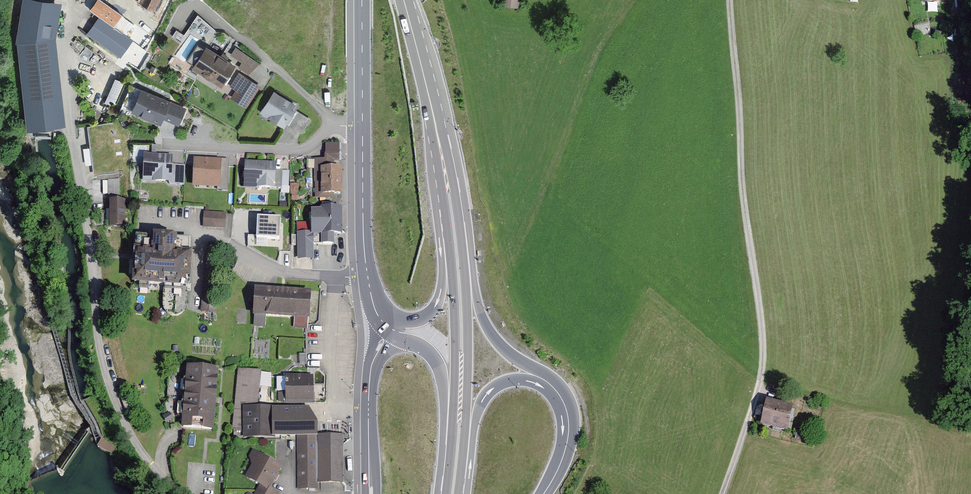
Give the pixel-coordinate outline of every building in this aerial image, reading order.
[(49,0),(23,0),(16,43),(27,131),(65,126),(56,39),(62,3),(50,0),(49,0)] [(140,2),(155,10),(161,0),(141,0),(140,2)] [(133,41),(99,15),(87,33),(121,58),(133,41)] [(236,67),(206,46),(191,68),(222,88),(236,67)] [(238,67),(249,74),(260,64),(236,47),(231,54),(241,62),(238,67)] [(261,85),(240,72),(232,86),(237,89),(232,97),(249,107),(261,85)] [(115,73),(108,98),(117,101),(125,76),(115,73)] [(192,110),(136,84),(125,108),(165,126),(168,119),(185,127),(192,110)] [(301,106),(276,90),(261,115),(284,129),(287,124),(301,133),(310,119),(298,111),(301,106)] [(343,143),(326,144),(326,158),(305,159),(305,176),(316,176),(316,200),(346,199),(346,171),(339,171),(339,163),(344,163),(343,143)] [(173,157),(145,156),(144,184),(185,185),(185,167),(173,166),(173,157)] [(228,161),(194,160),(193,188),(219,189),(219,190),(227,191),(228,161)] [(277,164),(245,163),(245,190),(276,190),(277,164)] [(126,201),(110,202),(110,229),(126,228),(126,201)] [(311,207),(311,220),(342,219),(341,205),(321,205),(321,207),(311,207)] [(228,214),(204,212),(203,222),(202,228),(226,230),(228,214)] [(280,216),(257,215),(256,238),(279,239),(280,216)] [(334,243),(334,232),(342,232),(342,219),(311,220),(311,233),(321,233),(321,243),(334,243)] [(312,258),(311,231),(297,231),(297,258),(312,258)] [(178,240),(136,239),(134,289),(157,289),(156,310),(164,318),(172,317),(179,313),(189,313),(191,258),(177,257),(178,240)] [(223,244),(208,243),(201,312),(216,314),(223,244)] [(266,289),(254,288),(253,314),(294,316),(294,329),(308,330),(309,324),(309,320),(309,316),(311,291),(283,290),(266,289)] [(219,372),(186,368),(179,429),(212,432),(216,400),(219,372)] [(261,372),(238,370),(232,429),(246,430),(245,406),(258,406),(261,372)] [(314,377),(277,377),(277,393),(286,393),(286,402),(314,402),(314,377)] [(793,408),(766,402),(760,427),(787,433),(793,408)] [(258,406),(245,406),(246,430),(246,439),(280,438),(279,411),(279,406),(258,406)] [(310,410),(279,411),(280,438),(299,436),(320,436),(319,422),(310,423),(310,410)] [(169,412),(162,417),(167,423),(174,418),(169,412)] [(805,434),(797,431),(794,440),(803,442),(805,434)] [(320,436),(299,436),(298,491),(320,491),(320,482),(344,483),(344,437),(331,437),(320,436)] [(282,468),(250,450),(247,455),(252,465),(245,478),(258,486),(270,489),(282,468)] [(258,486),(254,493),(279,493),(270,489),(258,486)]
